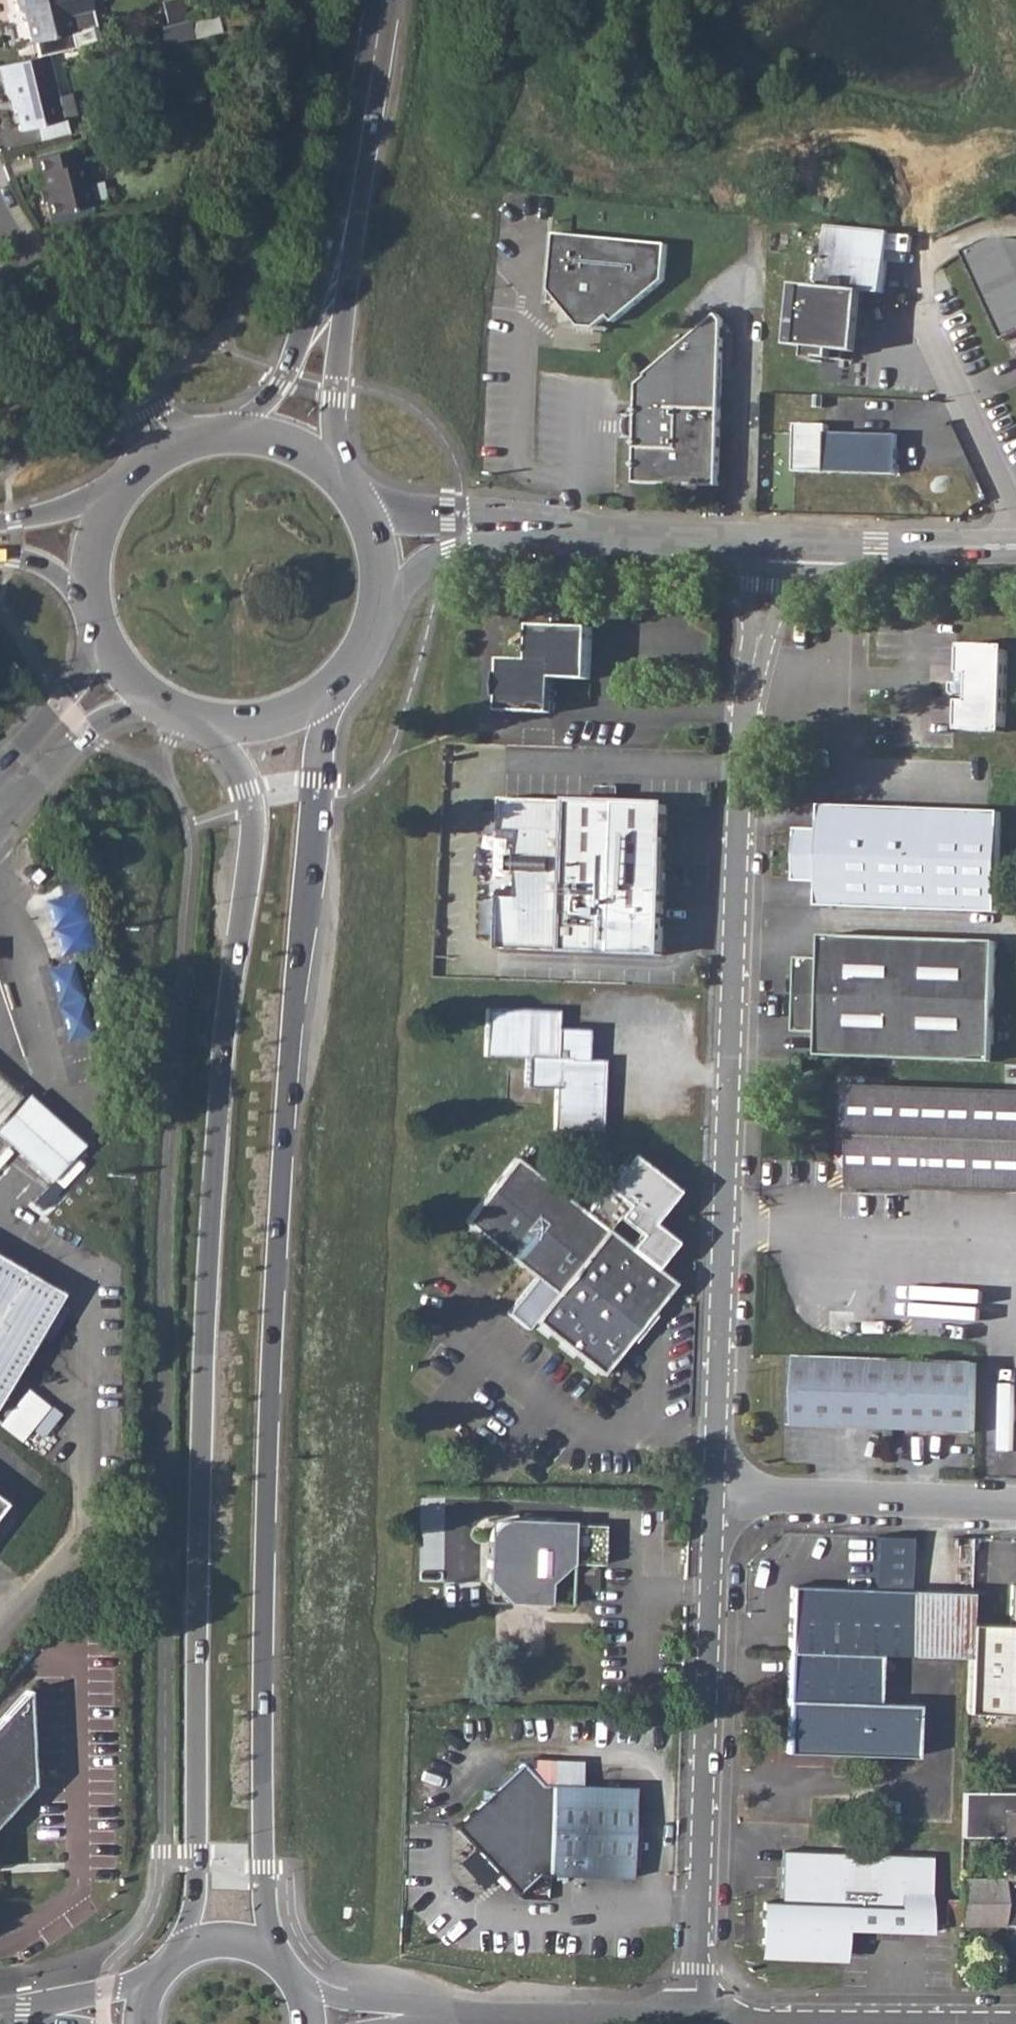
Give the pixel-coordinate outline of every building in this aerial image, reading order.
[(12,10),(17,9),(20,22),(19,22),(23,43),(28,42),(31,56),(47,52),(69,48),(66,33),(86,28),(79,0),(10,0),(12,10)] [(191,17),(163,24),(167,41),(195,34),(191,17)] [(0,64),(0,66),(4,82),(7,81),(12,98),(15,97),(22,128),(61,119),(47,52),(31,56),(0,64)] [(74,149),(31,159),(35,176),(37,175),(40,191),(44,190),(50,217),(95,205),(90,182),(86,183),(82,162),(78,163),(74,149)] [(807,286),(801,348),(806,348),(805,359),(804,359),(804,360),(818,361),(818,360),(817,360),(817,359),(839,361),(840,352),(853,353),(859,291),(881,293),(887,233),(825,226),(819,288),(807,286)] [(667,244),(555,231),(548,288),(578,324),(594,326),(607,316),(612,321),(663,280),(667,244)] [(992,237),(964,250),(1005,338),(1015,333),(1015,239),(992,237)] [(636,427),(634,480),(718,483),(723,324),(715,315),(691,335),(646,371),(648,374),(638,382),(636,427)] [(790,471),(820,471),(892,473),(893,433),(820,430),(821,424),(791,424),(790,471)] [(499,708),(540,709),(540,698),(552,700),(553,675),(587,677),(589,624),(530,623),(529,657),(501,657),(500,671),(497,671),(496,695),(500,694),(499,708)] [(962,678),(950,677),(950,679),(951,685),(953,689),(956,690),(967,690),(966,695),(957,695),(957,724),(1001,725),(1004,641),(960,639),(959,656),(959,667),(962,668),(962,678)] [(496,887),(494,946),(659,953),(666,803),(499,796),(498,836),(516,836),(516,853),(510,853),(509,870),(515,870),(514,888),(496,887)] [(818,875),(816,900),(994,910),(1000,809),(822,799),(821,824),(796,823),(793,874),(818,875)] [(818,1029),(818,1054),(991,1058),(995,937),(821,933),(820,954),(796,954),(794,1028),(818,1029)] [(558,1084),(556,1126),(602,1127),(606,1057),(588,1057),(589,1026),(558,1025),(559,1006),(487,1005),(485,1052),(530,1054),(529,1083),(558,1084)] [(794,1057),(794,1068),(803,1068),(804,1058),(794,1057)] [(845,1099),(845,1141),(856,1150),(844,1160),(855,1172),(854,1185),(1015,1189),(1015,1090),(857,1085),(857,1099),(845,1099)] [(674,1242),(650,1224),(675,1191),(627,1155),(606,1182),(584,1211),(513,1155),(464,1218),(534,1273),(506,1309),(526,1326),(533,1317),(534,1319),(599,1370),(670,1280),(655,1267),(674,1242)] [(68,1292),(0,1252),(0,1408),(68,1292)] [(795,1354),(793,1425),(975,1430),(977,1361),(795,1354)] [(23,1439),(52,1405),(30,1386),(1,1421),(23,1439)] [(509,1598),(551,1600),(552,1578),(572,1560),(605,1561),(606,1518),(512,1515),(507,1515),(503,1516),(499,1518),(496,1520),(493,1525),(492,1529),(490,1577),(509,1598)] [(790,1580),(787,1647),(880,1651),(970,1654),(971,1620),(972,1587),(790,1580)] [(968,1711),(1015,1713),(1015,1581),(1012,1581),(1011,1622),(971,1620),(970,1654),(968,1711)] [(787,1647),(786,1699),(793,1699),(792,1743),(834,1745),(834,1752),(916,1755),(917,1703),(879,1700),(880,1651),(787,1647)] [(31,1693),(0,1727),(0,1827),(37,1787),(31,1693)] [(455,1819),(452,1823),(455,1827),(456,1826),(478,1849),(479,1863),(491,1863),(513,1886),(522,1894),(542,1876),(553,1878),(555,1830),(557,1785),(539,1781),(521,1760),(516,1764),(517,1765),(494,1787),(481,1786),(481,1799),(457,1821),(455,1819)] [(639,1789),(557,1785),(555,1830),(553,1878),(637,1881),(637,1874),(638,1830),(639,1789)] [(962,1925),(1014,1926),(1015,1926),(1015,1791),(966,1791),(964,1826),(964,1835),(1005,1836),(1004,1879),(963,1878),(962,1925)] [(933,1855),(784,1850),(782,1902),(766,1901),(766,1908),(765,1908),(763,1908),(762,1909),(761,1911),(761,1912),(760,1913),(761,1915),(762,1916),(763,1917),(764,1918),(766,1918),(765,1943),(775,1943),(776,1945),(777,1948),(778,1949),(781,1951),(782,1952),(784,1952),(845,1955),(846,1928),(931,1931),(933,1855)]
